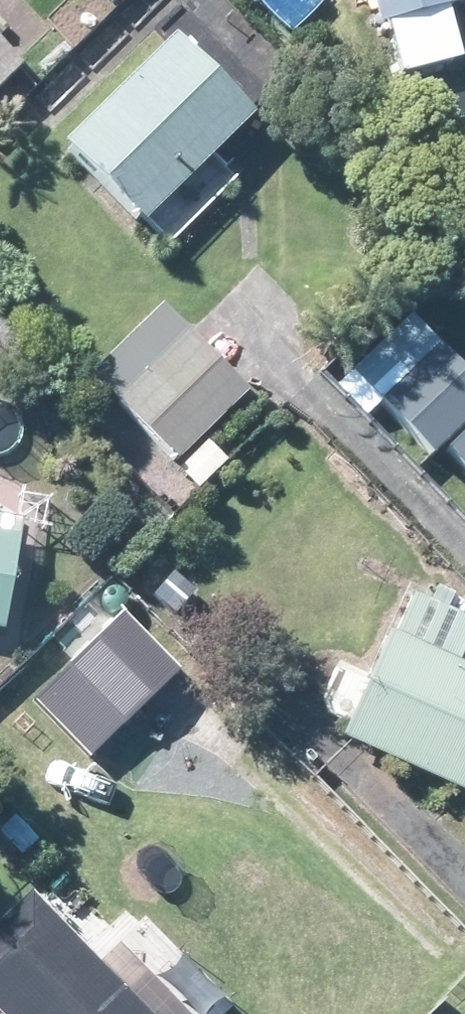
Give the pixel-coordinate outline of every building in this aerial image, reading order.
[(390,26),(464,5),(464,0),(383,0),(390,26)] [(0,33),(0,93),(22,72),(38,89),(59,69),(42,52),(30,64),(0,33)] [(247,130),(263,112),(182,35),(170,48),(77,143),(156,221),(219,157),(247,130)] [(185,459),(255,390),(195,330),(126,398),(167,439),(185,459)] [(443,451),(464,430),(464,361),(448,343),(428,364),(405,386),(391,399),(443,451)] [(205,486),(233,459),(213,438),(190,463),(185,466),(198,480),(205,486)] [(175,501),(194,482),(171,459),(152,477),(175,501)] [(13,626),(27,528),(0,524),(0,624),(13,626)] [(144,576),(184,609),(201,588),(161,556),(144,576)] [(77,667),(136,726),(190,672),(132,613),(77,667)] [(399,631),(382,671),(353,737),(464,785),(464,659),(399,631)] [(31,864),(31,849),(21,840),(7,840),(0,848),(0,868),(7,874),(22,874),(31,864)] [(123,949),(110,963),(41,891),(0,931),(0,1000),(13,1013),(196,1013),(129,944),(123,949)]
